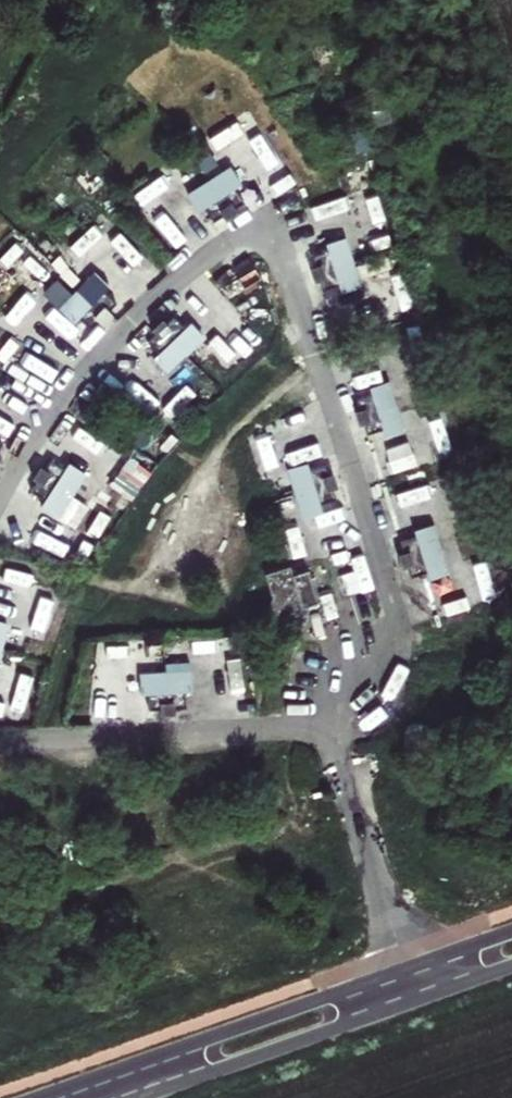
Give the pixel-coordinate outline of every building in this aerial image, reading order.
[(244,184),(231,165),(186,195),(198,213),(244,184)] [(347,236),(325,243),(340,295),(362,288),(347,236)] [(112,289),(96,273),(58,311),(74,327),(112,289)] [(207,339),(191,322),(152,360),(168,376),(207,339)] [(392,382),(371,388),(386,440),(407,433),(392,382)] [(89,476),(71,463),(40,508),(59,521),(89,476)] [(306,463),(285,469),(300,521),(322,515),(306,463)] [(48,550),(80,565),(95,532),(64,517),(48,550)] [(435,523),(413,530),(429,581),(450,575),(435,523)] [(289,565),(262,572),(272,598),(266,616),(302,623),(307,610),(320,605),(316,592),(326,590),(317,558),(304,560),(308,573),(293,577),(289,565)] [(0,622),(0,657),(12,627),(0,622)] [(196,693),(195,671),(141,673),(142,696),(196,693)]
